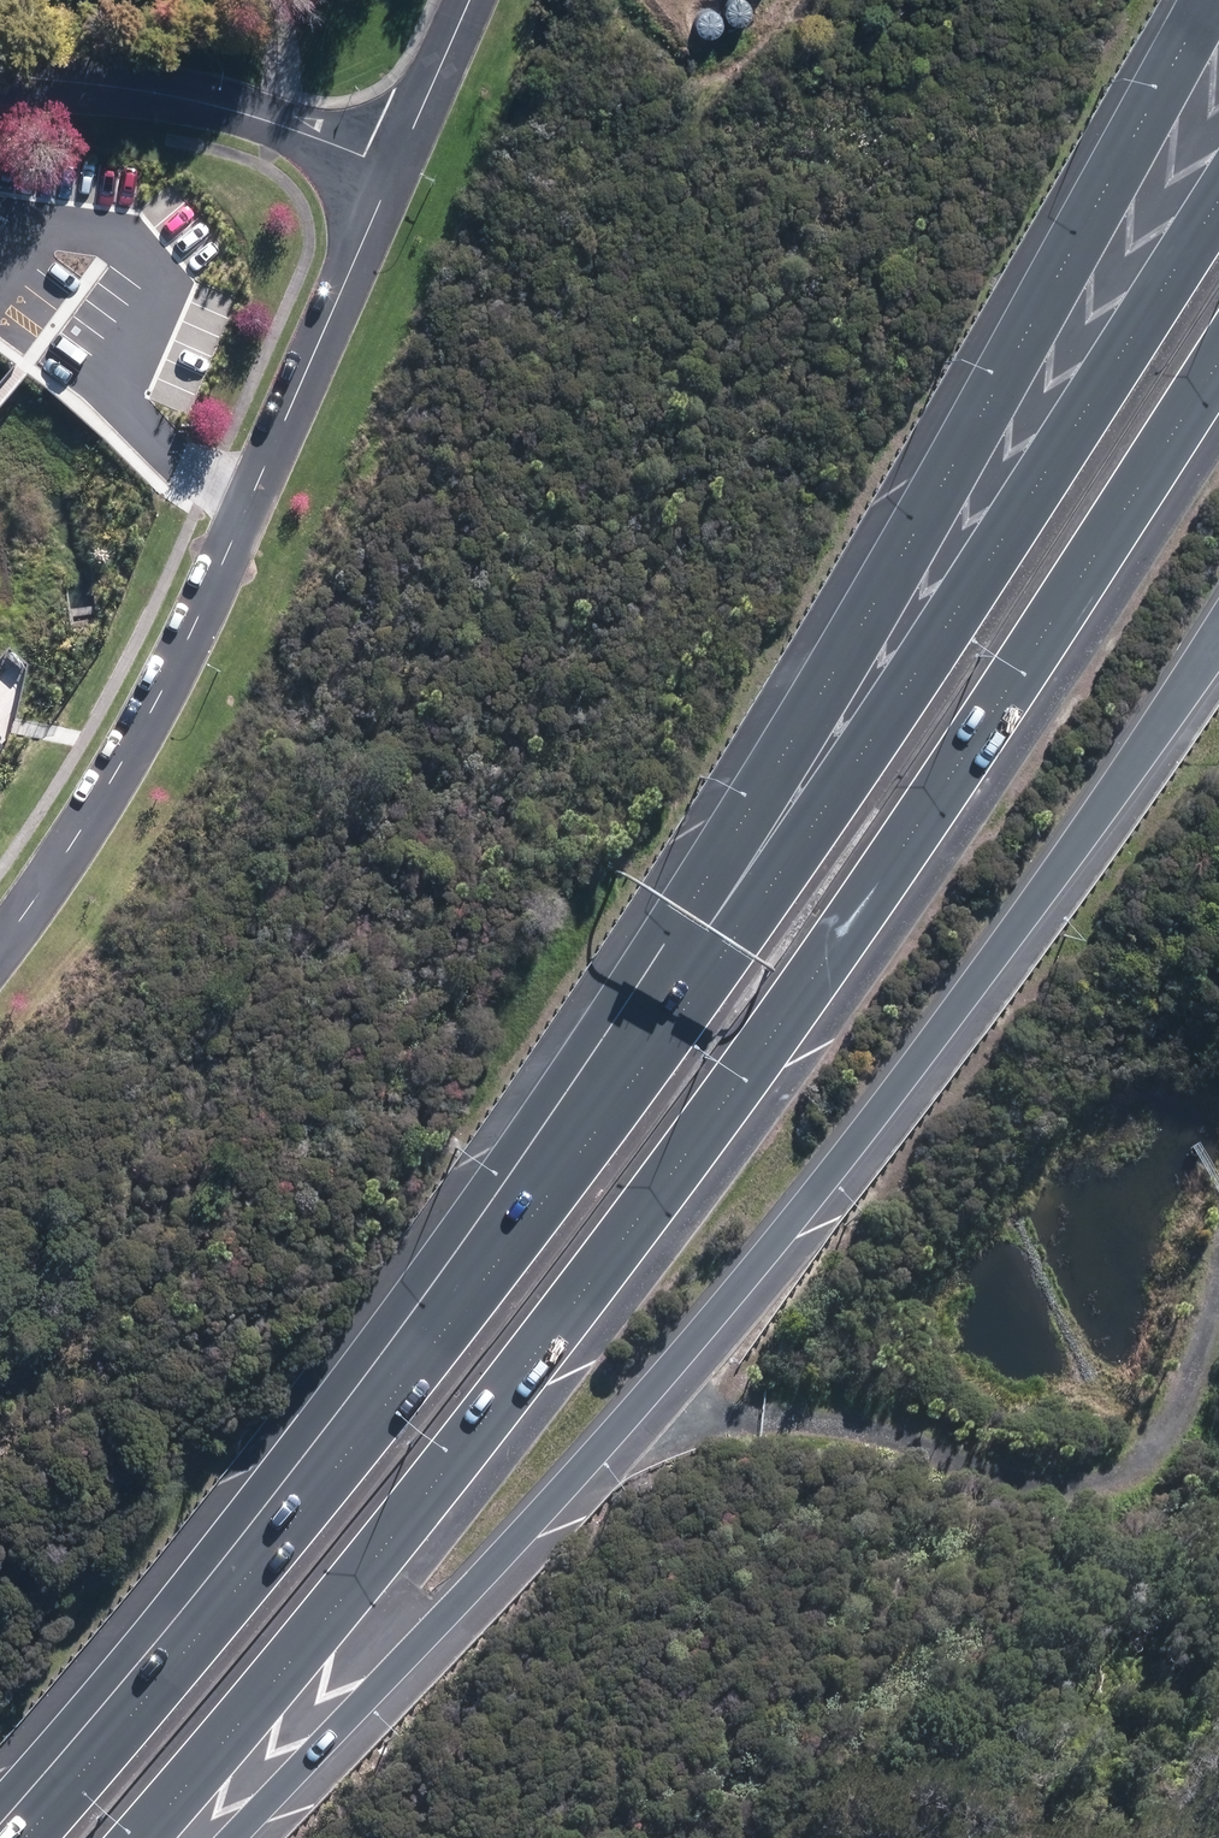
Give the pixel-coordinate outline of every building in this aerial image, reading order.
[(730,20),(733,23),(737,25),(741,26),(745,25),(749,23),(751,20),(753,16),(753,12),(752,8),(749,4),(746,2),(742,1),(738,1),(734,3),(731,5),(729,9),(728,13),(728,17),(730,20)] [(698,33),(701,36),(705,38),(709,39),(713,38),(717,36),(719,32),(721,29),(721,24),(720,20),(717,17),(714,15),(710,14),(706,14),(702,15),(699,18),(697,21),(696,25),(696,29),(698,33)]
